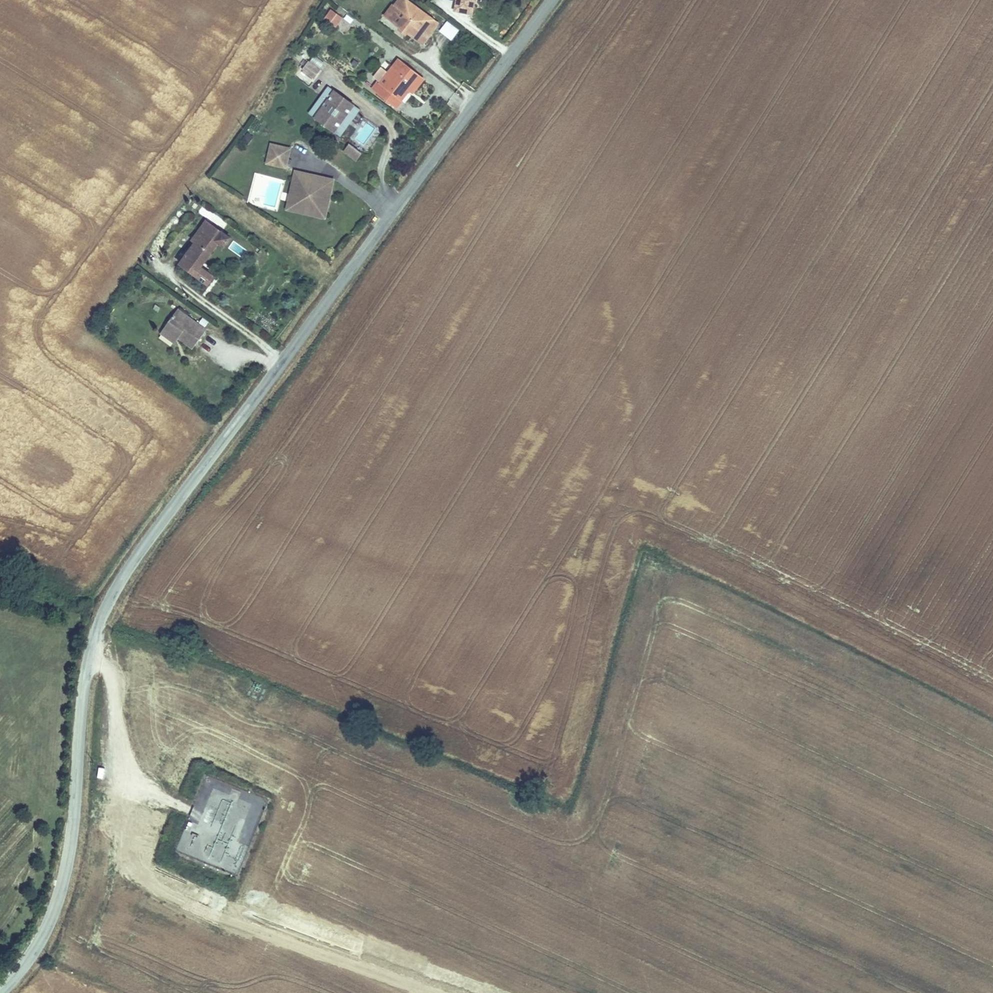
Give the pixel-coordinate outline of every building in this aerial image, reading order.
[(454,10),(473,16),(478,0),(457,0),(454,10)] [(408,38),(414,43),(418,38),(425,44),(437,28),(401,1),(394,11),(396,13),(388,25),(398,31),(396,34),(406,41),(408,38)] [(383,20),(388,25),(396,13),(394,11),(391,9),(383,20)] [(328,12),(322,19),(331,27),(338,19),(328,12)] [(452,45),(459,36),(447,27),(440,36),(452,45)] [(414,43),(421,49),(425,44),(418,38),(414,43)] [(310,61),(321,68),(325,62),(314,55),(310,61)] [(307,64),(301,71),(311,79),(317,72),(307,64)] [(393,111),(397,106),(393,103),(402,92),(405,95),(410,87),(414,90),(419,83),(394,64),(384,77),(387,85),(383,90),(377,86),(375,85),(369,93),(393,111)] [(377,86),(384,77),(377,71),(369,81),(375,85),(377,86)] [(387,85),(384,77),(377,86),(383,90),(387,85)] [(406,95),(409,97),(414,90),(410,87),(405,95),(406,95)] [(350,108),(332,93),(311,119),(330,134),(350,108)] [(349,143),(342,152),(356,162),(362,153),(349,143)] [(269,150),(265,167),(271,169),(275,152),(269,150)] [(275,152),(271,169),(282,171),(286,154),(275,152)] [(294,176),(290,195),(299,197),(297,206),(313,209),(312,218),(324,220),(330,183),(294,176)] [(299,197),(290,195),(287,213),(312,218),(313,209),(297,206),(299,197)] [(210,230),(203,224),(188,244),(191,246),(175,267),(204,288),(210,280),(188,264),(207,239),(205,238),(210,230)] [(218,236),(210,230),(205,238),(207,239),(212,244),(218,236)] [(171,314),(157,332),(171,342),(185,353),(199,336),(171,314)] [(171,342),(157,332),(153,337),(167,347),(171,342)] [(210,787),(209,811),(265,813),(266,789),(210,787)]
